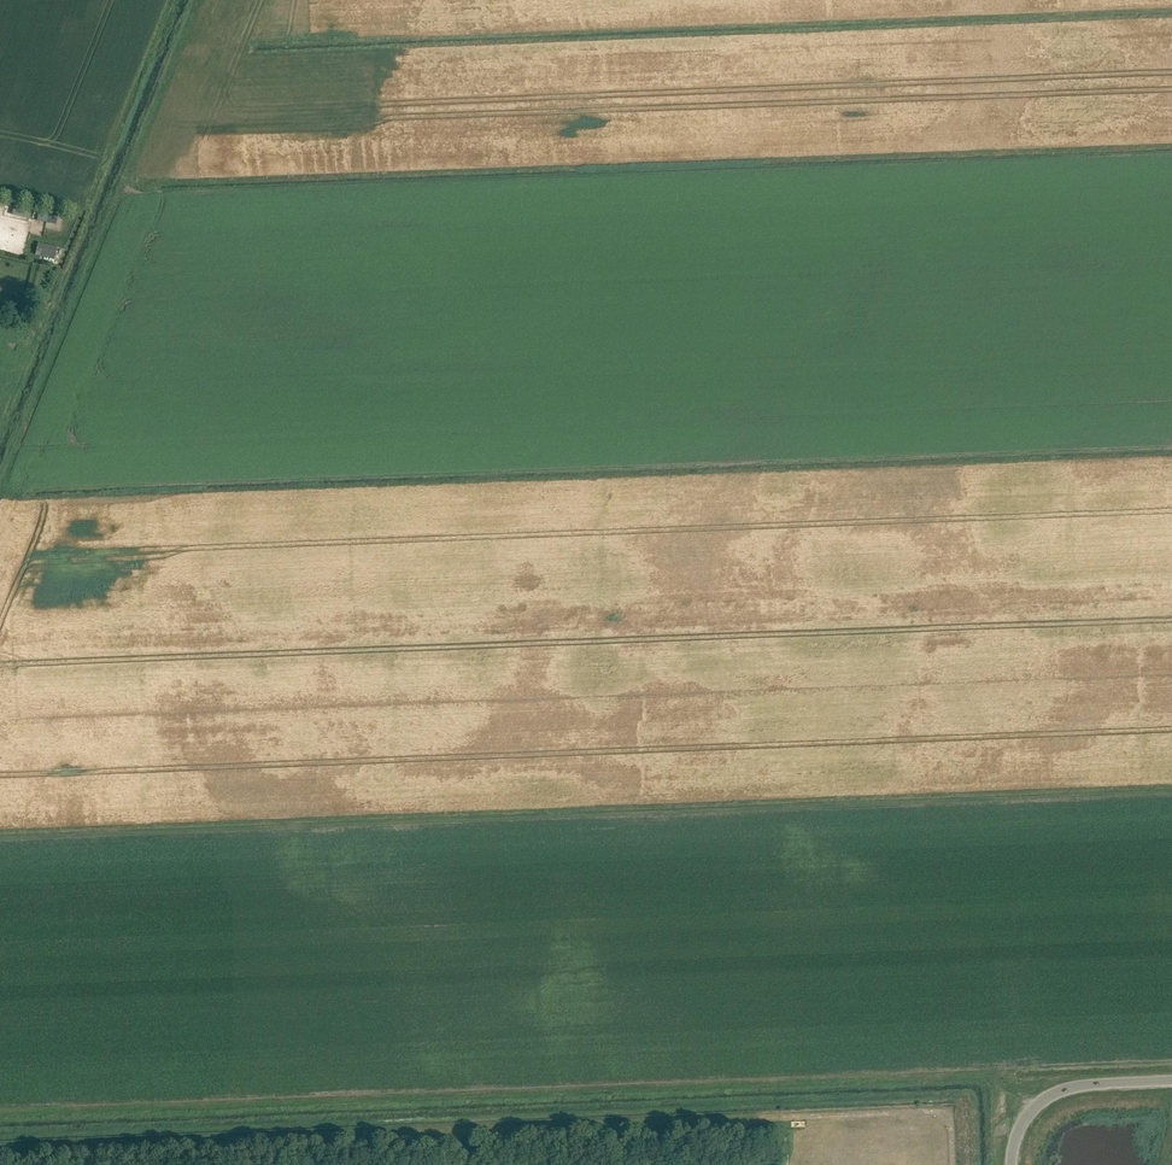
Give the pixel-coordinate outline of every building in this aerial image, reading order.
[(14,206),(12,214),(29,218),(31,210),(14,206)] [(39,213),(37,220),(56,224),(58,217),(39,213)] [(38,243),(35,255),(54,259),(57,248),(38,243)]
